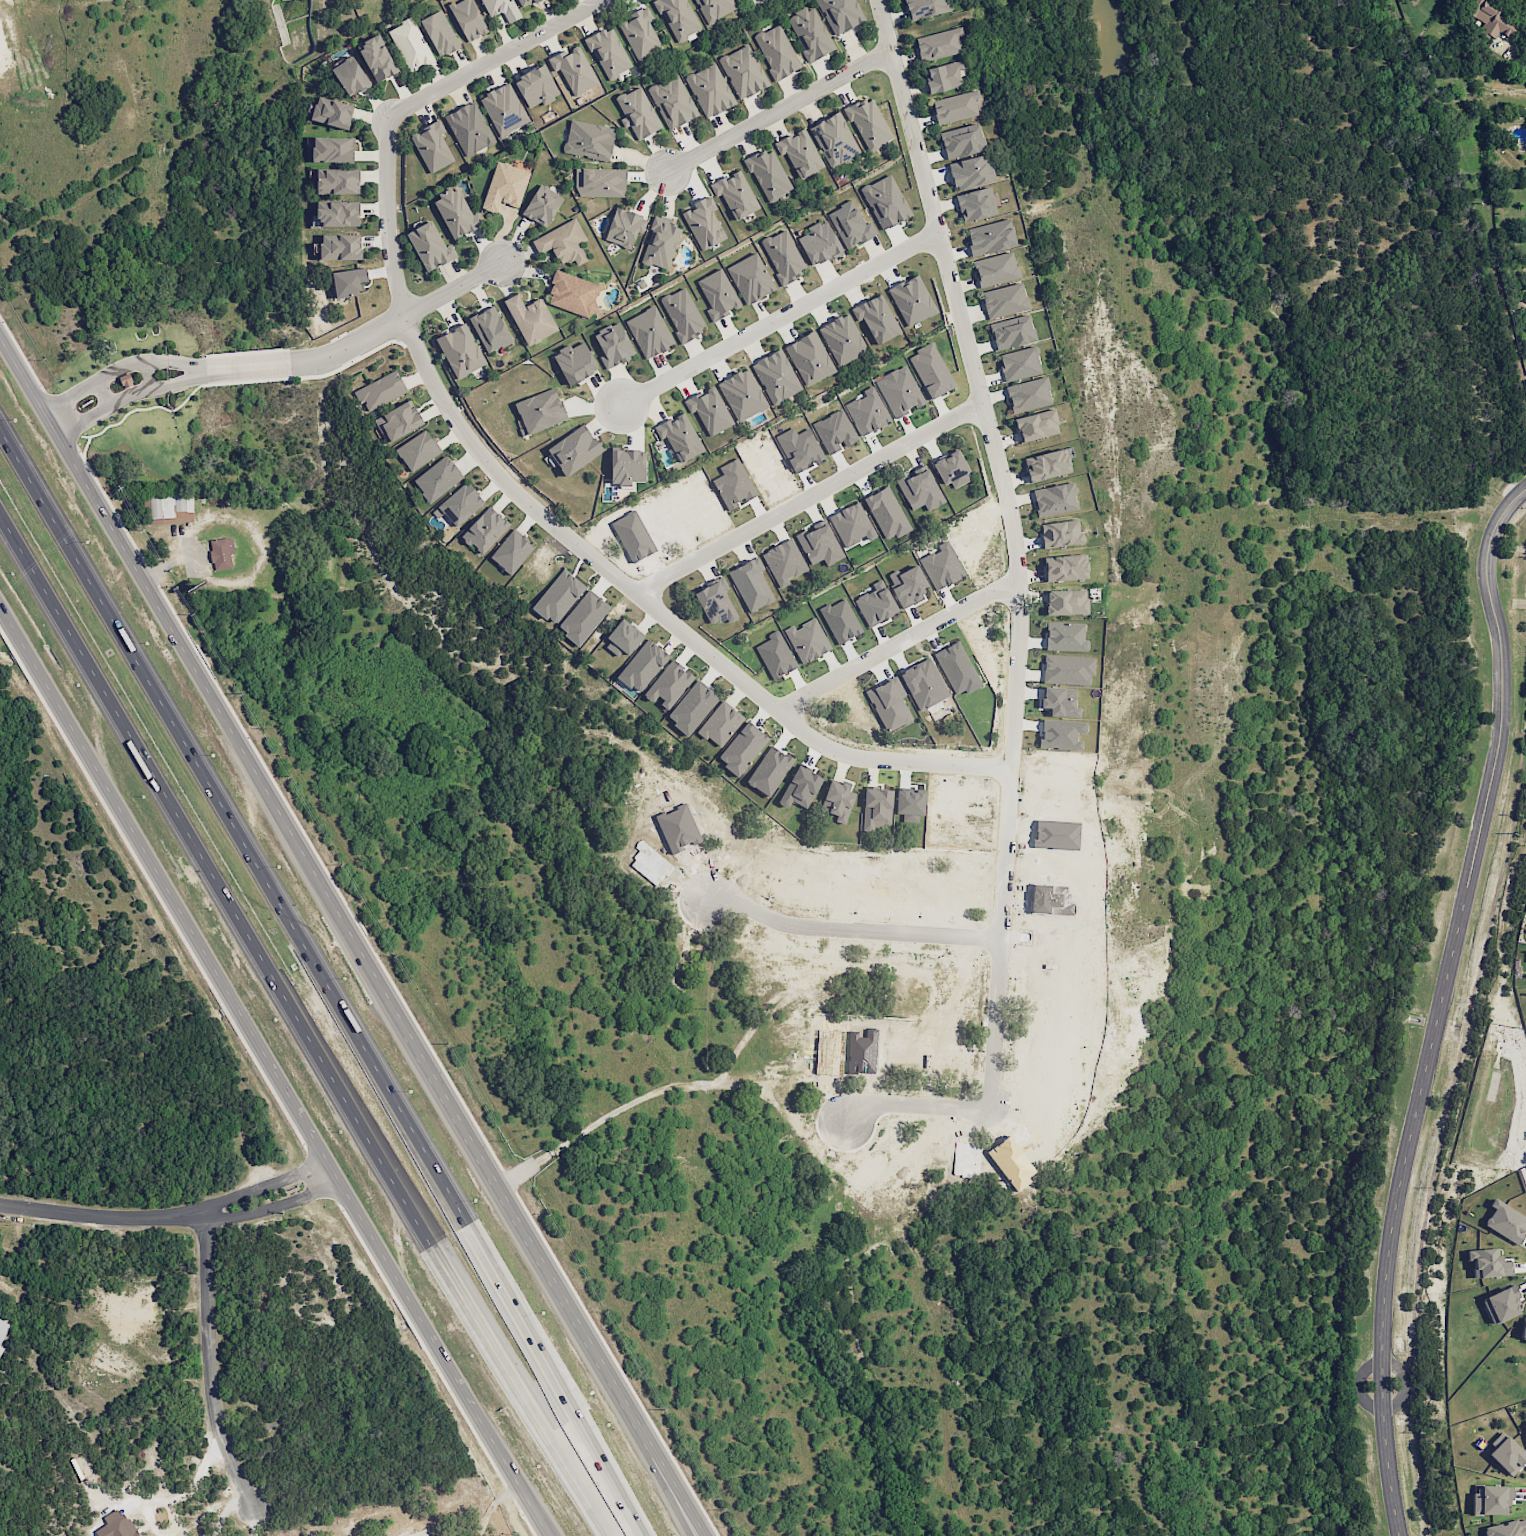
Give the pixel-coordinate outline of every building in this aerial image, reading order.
[(465,42),(487,33),(473,0),(460,0),(449,5),(465,42)] [(512,0),(480,0),(489,18),(502,11),(508,24),(521,18),(512,0)] [(521,9),(538,0),(517,0),(521,9)] [(687,0),(656,0),(674,42),(700,31),(687,0)] [(733,0),(694,0),(708,25),(737,8),(733,0)] [(864,22),(854,0),(817,0),(833,35),(864,22)] [(949,0),(905,0),(909,20),(951,12),(949,0)] [(1489,0),(1474,0),(1467,14),(1483,23),(1478,32),(1493,40),(1498,31),(1511,38),(1520,21),(1488,3),(1489,0)] [(808,63),(834,50),(812,5),(786,17),(808,63)] [(648,21),(653,19),(646,6),(628,15),(630,20),(619,26),(637,61),(662,48),(648,21)] [(420,20),(438,57),(459,47),(442,10),(420,20)] [(433,61),(412,17),(388,29),(409,73),(433,61)] [(753,37),(775,80),(801,67),(779,24),(753,37)] [(632,67),(611,26),(585,39),(607,80),(632,67)] [(914,38),(920,62),(963,52),(959,36),(963,35),(961,27),(914,38)] [(377,83),(399,72),(379,33),(356,45),(377,83)] [(573,97),(598,84),(577,44),(547,60),(554,73),(559,70),(573,97)] [(738,100),(768,86),(749,44),(719,59),(738,100)] [(348,97),(370,85),(354,55),(331,68),(348,97)] [(926,68),(928,79),(925,79),(929,94),(966,85),(960,60),(926,68)] [(735,103),(714,62),(684,78),(706,119),(735,103)] [(513,79),(528,108),(541,101),(543,104),(559,96),(544,64),(513,79)] [(698,115),(677,74),(647,89),(669,130),(698,115)] [(529,121),(509,82),(480,97),(500,136),(529,121)] [(615,98),(624,117),(621,119),(625,128),(630,126),(637,140),(661,128),(640,85),(615,98)] [(979,98),(977,90),(931,100),(937,125),(978,115),(975,100),(979,98)] [(347,130),(354,106),(317,96),(311,119),(347,130)] [(866,151),(892,139),(872,96),(846,108),(866,151)] [(444,117),(465,158),(495,142),(474,101),(444,117)] [(859,155),(840,112),(809,125),(828,168),(859,155)] [(608,162),(615,129),(570,119),(563,152),(608,162)] [(427,173),(453,162),(441,133),(444,132),(439,120),(420,127),(422,131),(412,135),(427,173)] [(985,150),(977,123),(938,133),(945,160),(985,150)] [(797,179),(822,169),(806,129),(775,141),(780,156),(787,153),(797,179)] [(313,162),(354,162),(354,138),(313,137),(313,162)] [(746,158),(765,202),(791,191),(773,147),(746,158)] [(995,181),(988,153),(947,163),(954,191),(995,181)] [(518,208),(530,171),(496,161),(481,209),(497,213),(500,202),(518,208)] [(625,197),(625,169),(576,168),(575,196),(625,197)] [(359,194),(359,169),(324,170),(325,178),(317,178),(317,194),(359,194)] [(759,209),(741,170),(709,185),(715,197),(722,194),(734,221),(759,209)] [(860,188),(881,230),(911,216),(891,174),(860,188)] [(563,199),(540,184),(521,213),(545,228),(563,199)] [(432,200),(454,240),(479,226),(457,186),(432,200)] [(956,194),(961,222),(996,215),(991,187),(956,194)] [(701,252),(726,239),(712,211),(716,209),(709,195),(691,204),(693,207),(681,213),(701,252)] [(864,225),(852,200),(827,213),(846,249),(875,234),(870,223),(864,225)] [(359,201),(316,202),(317,227),(359,226),(359,201)] [(604,240),(631,249),(637,232),(642,234),(647,218),(615,207),(604,240)] [(667,270),(682,225),(655,216),(640,261),(667,270)] [(531,239),(538,254),(551,248),(559,265),(573,259),(576,266),(587,260),(579,243),(585,240),(575,218),(531,239)] [(965,229),(972,256),(1015,246),(1008,218),(965,229)] [(797,238),(811,267),(842,252),(826,219),(806,229),(808,233),(797,238)] [(444,247),(432,221),(407,232),(425,272),(457,257),(451,244),(444,247)] [(808,270),(784,229),(759,243),(783,284),(808,270)] [(321,260),(361,259),(361,234),(321,235),(321,260)] [(973,260),(979,288),(1019,279),(1013,251),(973,260)] [(726,267),(744,305),(775,291),(757,252),(726,267)] [(331,271),(335,297),(363,294),(362,282),(368,281),(366,267),(331,271)] [(696,280),(710,309),(706,311),(711,321),(741,307),(721,268),(696,280)] [(601,286),(556,270),(547,293),(551,294),(547,303),(588,318),(590,311),(592,311),(601,286)] [(887,289),(907,327),(937,312),(917,274),(887,289)] [(987,319),(1029,309),(1022,282),(980,292),(987,319)] [(706,329),(684,287),(659,300),(681,342),(706,329)] [(862,320),(876,346),(901,332),(880,293),(850,309),(857,322),(862,320)] [(542,297),(523,306),(517,294),(504,299),(525,346),(557,332),(542,297)] [(511,343),(495,305),(469,317),(486,354),(511,343)] [(674,345),(655,305),(624,320),(644,360),(674,345)] [(868,352),(847,313),(818,328),(838,367),(868,352)] [(1035,341),(1029,314),(989,323),(996,351),(1035,341)] [(605,369),(635,356),(619,321),(593,333),(603,355),(599,356),(605,369)] [(487,363),(464,323),(434,340),(457,380),(487,363)] [(784,345),(804,387),(834,372),(815,331),(784,345)] [(567,385),(598,371),(584,341),(570,348),(569,345),(552,353),(567,385)] [(908,355),(929,400),(954,388),(934,343),(908,355)] [(1041,373),(1035,346),(998,355),(1005,382),(1041,373)] [(802,390),(779,349),(750,364),(773,406),(802,390)] [(924,403),(905,365),(895,371),(897,375),(886,381),(885,377),(876,381),(894,418),(916,407),(916,408),(924,403)] [(717,385),(738,423),(768,406),(746,368),(717,385)] [(355,389),(364,411),(407,392),(397,370),(355,389)] [(1051,405),(1046,377),(1006,385),(1011,412),(1051,405)] [(860,436),(890,422),(873,385),(862,391),(865,395),(845,405),(860,436)] [(695,411),(708,437),(733,424),(714,386),(683,402),(689,414),(695,411)] [(566,421),(555,388),(515,401),(525,434),(566,421)] [(373,420),(387,444),(424,423),(410,399),(373,420)] [(857,440),(841,408),(812,423),(827,455),(842,448),(842,447),(857,440)] [(1020,443),(1060,432),(1053,408),(1014,418),(1020,443)] [(704,451),(683,413),(669,421),(668,419),(652,428),(659,440),(665,437),(679,464),(704,451)] [(603,452),(584,423),(544,450),(554,466),(557,464),(565,477),(603,452)] [(395,449),(410,473),(442,452),(426,429),(395,449)] [(809,429),(796,435),(793,429),(777,436),(794,473),(806,468),(805,465),(822,458),(809,429)] [(1029,482),(1071,472),(1065,448),(1023,458),(1029,482)] [(645,450),(611,450),(610,485),(630,486),(630,482),(644,482),(645,450)] [(950,482),(953,488),(970,481),(958,450),(932,460),(942,485),(950,482)] [(464,477),(446,455),(412,481),(430,503),(464,477)] [(719,466),(723,475),(714,479),(727,511),(738,506),(736,503),(755,495),(740,458),(719,466)] [(944,503),(928,468),(897,482),(910,510),(923,505),(926,511),(944,503)] [(444,513),(455,527),(485,503),(468,481),(431,511),(437,519),(444,513)] [(1033,488),(1037,516),(1077,510),(1073,482),(1033,488)] [(910,529),(888,485),(863,498),(886,542),(910,529)] [(844,548),(865,538),(867,541),(876,537),(858,500),(827,516),(844,548)] [(481,555),(510,525),(490,505),(461,536),(481,555)] [(1084,543),(1083,531),(1079,532),(1077,519),(1039,524),(1043,549),(1084,543)] [(843,558),(828,523),(797,536),(809,565),(823,559),(826,565),(843,558)] [(534,544),(511,528),(489,559),(512,575),(534,544)] [(214,571),(233,568),(230,554),(235,553),(232,537),(208,541),(214,571)] [(761,554),(779,588),(789,583),(787,579),(807,569),(791,538),(761,554)] [(1086,554),(1043,556),(1044,581),(1087,580),(1086,554)] [(760,571),(764,569),(758,557),(728,571),(747,613),(774,601),(760,571)] [(586,587),(564,569),(532,607),(554,625),(586,587)] [(710,626),(725,618),(728,623),(738,618),(724,591),(728,589),(722,577),(692,593),(710,626)] [(580,646),(609,606),(587,589),(557,630),(580,646)] [(1086,589),(1046,590),(1046,615),(1087,614),(1086,589)] [(793,626),(785,629),(799,664),(830,651),(816,618),(794,628),(793,626)] [(629,656),(644,635),(621,619),(603,646),(617,657),(621,651),(629,656)] [(1045,650),(1087,651),(1088,640),(1084,640),(1084,623),(1046,622),(1045,650)] [(637,694),(669,656),(648,638),(616,676),(637,694)] [(1042,682),(1092,684),(1093,657),(1043,655),(1042,682)] [(918,711),(948,696),(929,658),(899,673),(918,711)] [(644,696),(652,702),(655,698),(668,709),(693,677),(673,660),(644,696)] [(905,696),(896,677),(867,690),(885,732),(911,721),(902,698),(905,696)] [(687,734),(718,698),(698,681),(667,717),(687,734)] [(1042,708),(1050,708),(1049,716),(1077,717),(1078,688),(1042,687),(1042,708)] [(720,748),(744,717),(721,699),(697,731),(720,748)] [(767,735),(743,721),(719,762),(742,776),(767,735)] [(792,760),(773,747),(750,782),(769,795),(792,760)] [(855,793),(848,791),(850,785),(830,779),(820,810),(836,816),(834,821),(845,825),(855,793)] [(862,828),(890,829),(892,790),(864,789),(862,828)] [(1517,1241),(1525,1222),(1525,1218),(1495,1203),(1485,1225),(1517,1241)] [(1510,1261),(1499,1262),(1499,1249),(1466,1250),(1466,1262),(1472,1262),(1473,1277),(1511,1276),(1510,1261)] [(11,1325),(0,1319),(0,1344),(11,1325)] [(1525,1460),(1525,1455),(1506,1435),(1488,1453),(1510,1476),(1525,1460)] [(1472,1487),(1472,1515),(1506,1514),(1505,1502),(1512,1502),(1512,1486),(1472,1487)] [(1525,1518),(1482,1527),(1484,1535),(1525,1535),(1525,1522),(1525,1518)] [(385,1535),(402,1535),(399,1527),(383,1533),(385,1535)]
